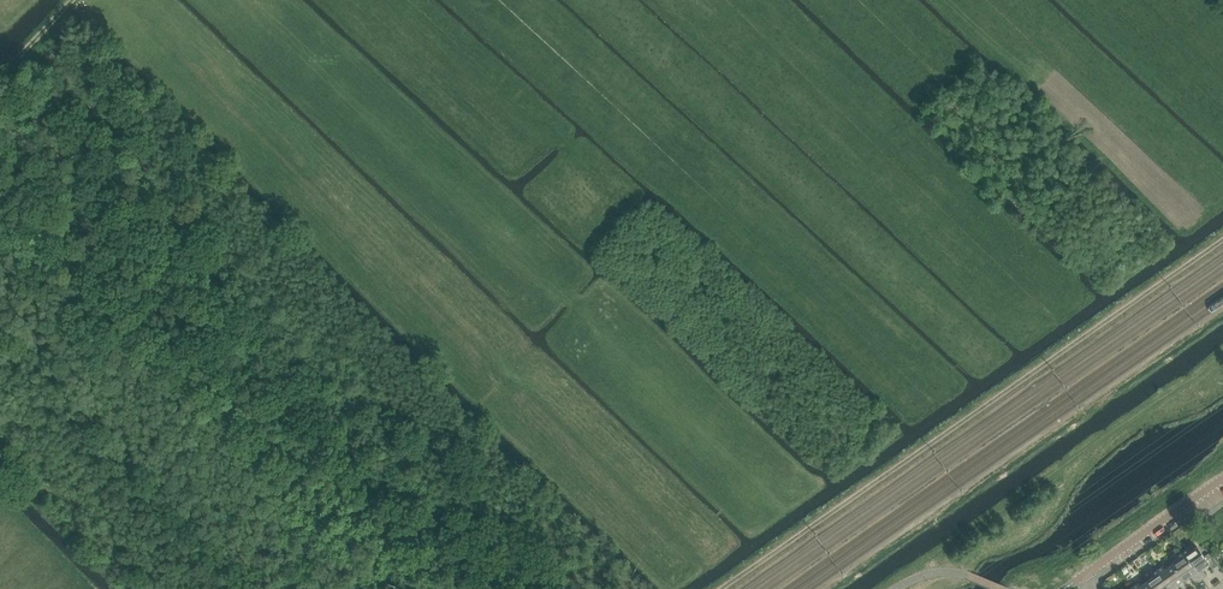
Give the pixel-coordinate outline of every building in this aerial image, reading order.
[(1182,553),(1201,580),(1207,576),(1202,569),(1209,564),(1212,569),(1219,565),(1210,552),(1204,556),(1197,546),(1190,551),(1188,549),(1182,553)] [(1196,584),(1201,580),(1182,553),(1176,556),(1178,559),(1171,564),(1184,581),(1190,577),(1196,584)] [(1137,558),(1133,561),(1138,567),(1141,564),(1137,558)] [(1184,581),(1171,564),(1165,569),(1163,566),(1157,570),(1171,588),(1179,588),(1177,586),(1184,581)] [(1157,570),(1151,574),(1153,577),(1147,581),(1152,588),(1171,588),(1157,570)]
